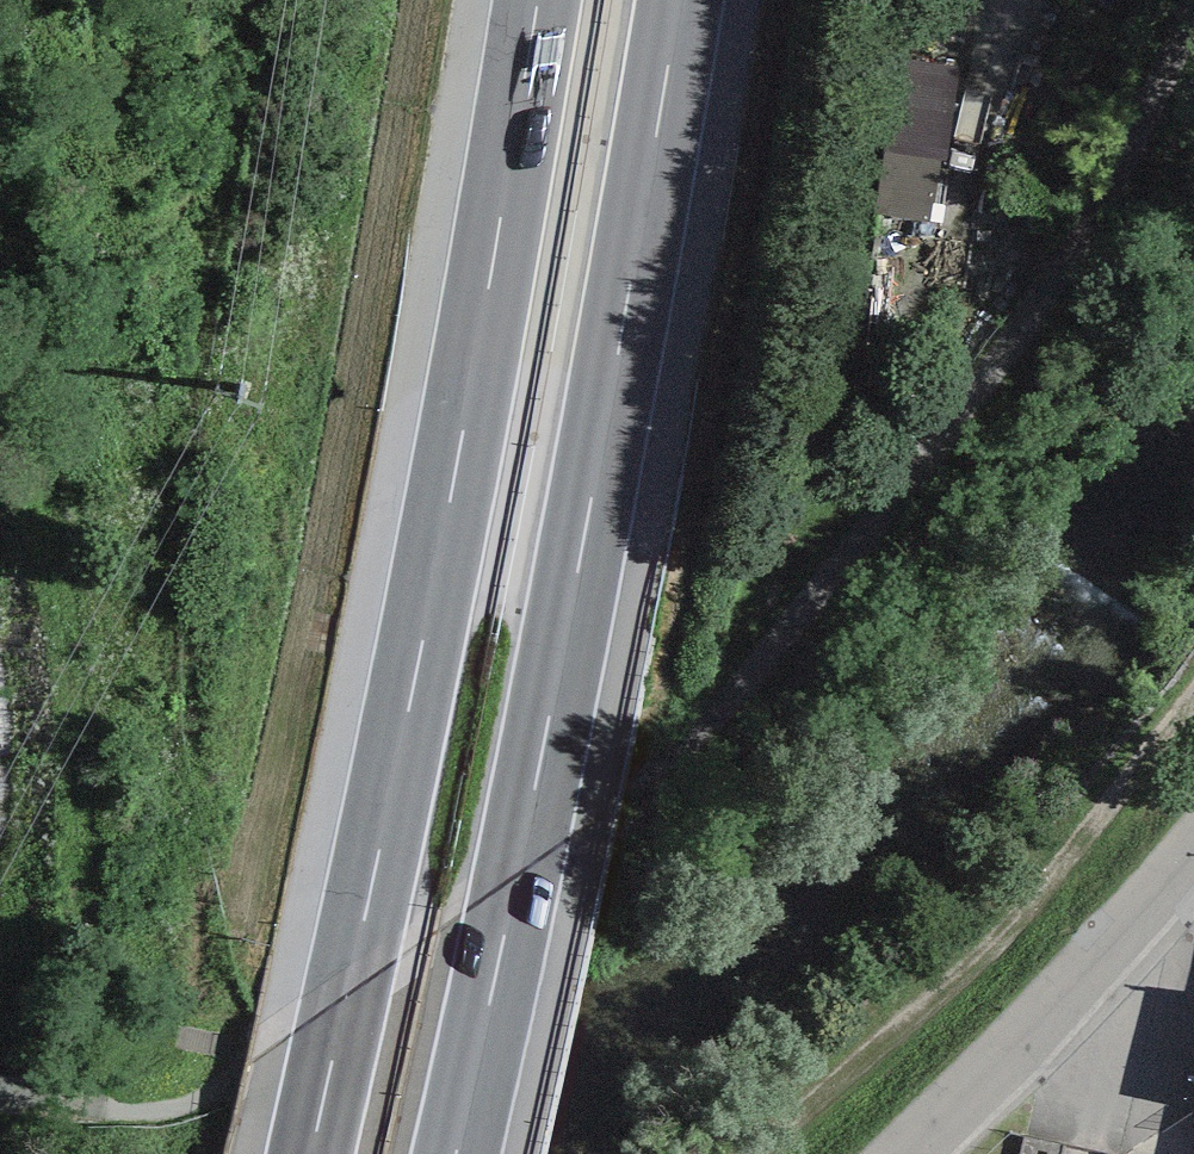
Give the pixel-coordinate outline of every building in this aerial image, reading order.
[(891,222),(945,225),(951,132),(897,129),(891,222)]
